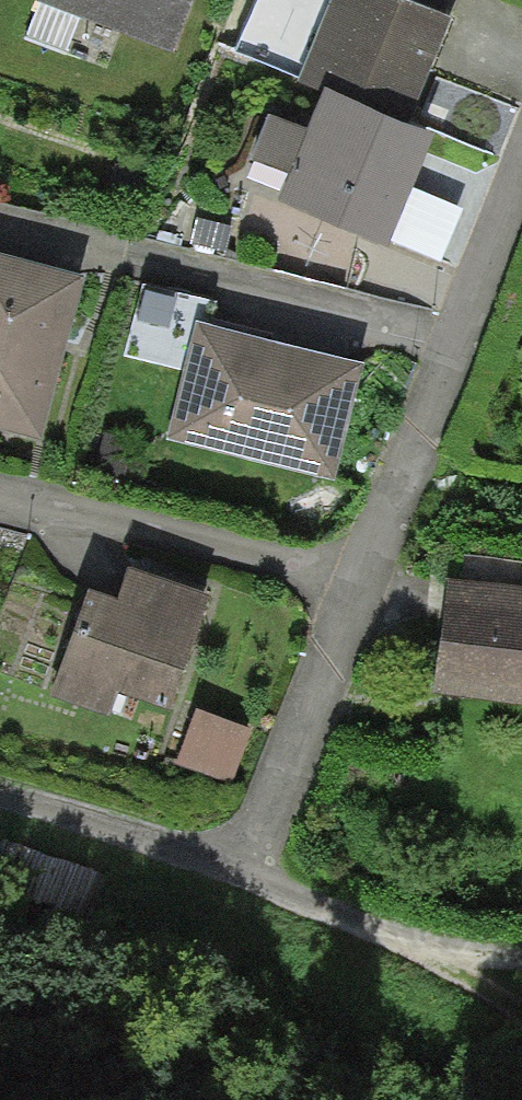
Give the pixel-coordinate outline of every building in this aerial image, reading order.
[(36,4),(173,55),(194,0),(38,0),(36,4)] [(397,0),(333,0),(293,90),(321,103),(325,94),(407,131),(454,25),(397,0)] [(434,143),(407,131),(325,94),(321,103),(308,132),(288,176),(278,200),(387,248),(390,241),(414,188),(434,143)] [(288,176),(308,132),(269,117),(252,163),(288,176)] [(463,209),(414,188),(390,241),(441,262),(463,209)] [(0,258),(0,431),(42,442),(85,280),(26,264),(0,258)] [(261,343),(196,327),(168,441),(333,482),(361,367),(261,343)] [(210,602),(129,573),(118,602),(88,592),(50,698),(107,718),(115,695),(170,715),(210,602)] [(446,583),(433,695),(521,706),(521,592),(446,583)] [(254,733),(196,711),(175,765),(233,787),(254,733)]
